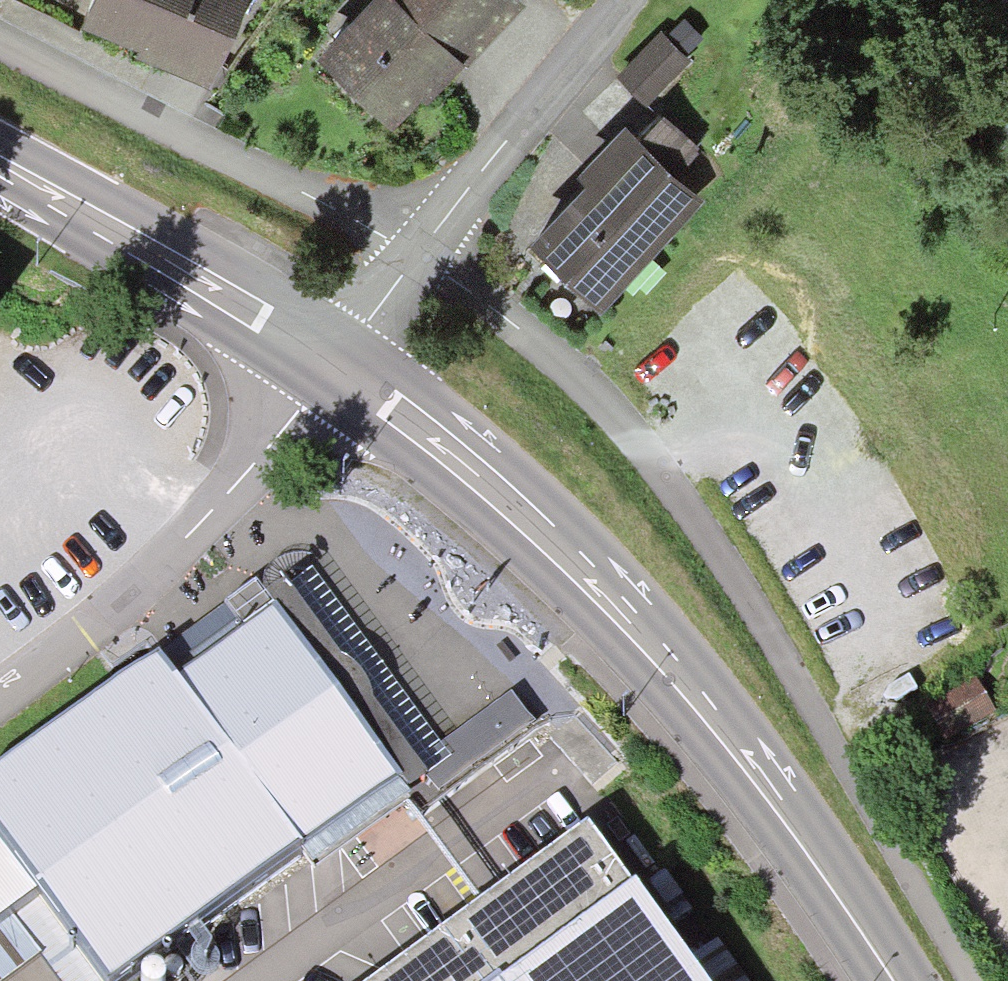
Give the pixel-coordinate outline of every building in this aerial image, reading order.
[(81,12),(138,37),(135,44),(209,77),(243,0),(86,0),(81,12)] [(318,40),(394,115),(452,57),(462,47),(414,0),(358,0),(318,40)] [(462,47),(467,54),(520,0),(414,0),(462,47)] [(662,26),(618,70),(649,100),(693,57),(662,26)] [(662,103),(639,126),(677,164),(702,142),(662,103)] [(639,126),(625,112),(578,159),(587,169),(530,226),(559,255),(599,296),(704,191),(677,164),(639,126)] [(312,568),(284,583),(343,657),(350,661),(356,665),(362,673),(368,682),(371,689),(372,694),(373,701),(427,775),(452,759),(442,743),(312,568)] [(284,583),(266,596),(257,585),(162,657),(160,654),(0,771),(0,922),(10,914),(37,894),(102,980),(125,980),(301,851),(315,871),(411,801),(406,794),(427,775),(373,701),(372,694),(371,689),(368,682),(362,673),(356,665),(350,661),(343,657),(284,583)] [(975,679),(926,709),(946,740),(994,711),(975,679)] [(512,693),(442,743),(452,759),(427,775),(442,796),(538,726),(512,693)] [(587,828),(400,963),(376,980),(699,980),(587,828)] [(10,914),(41,956),(60,980),(102,980),(37,894),(10,914)] [(41,956),(10,914),(0,922),(0,980),(7,980),(41,956)]
